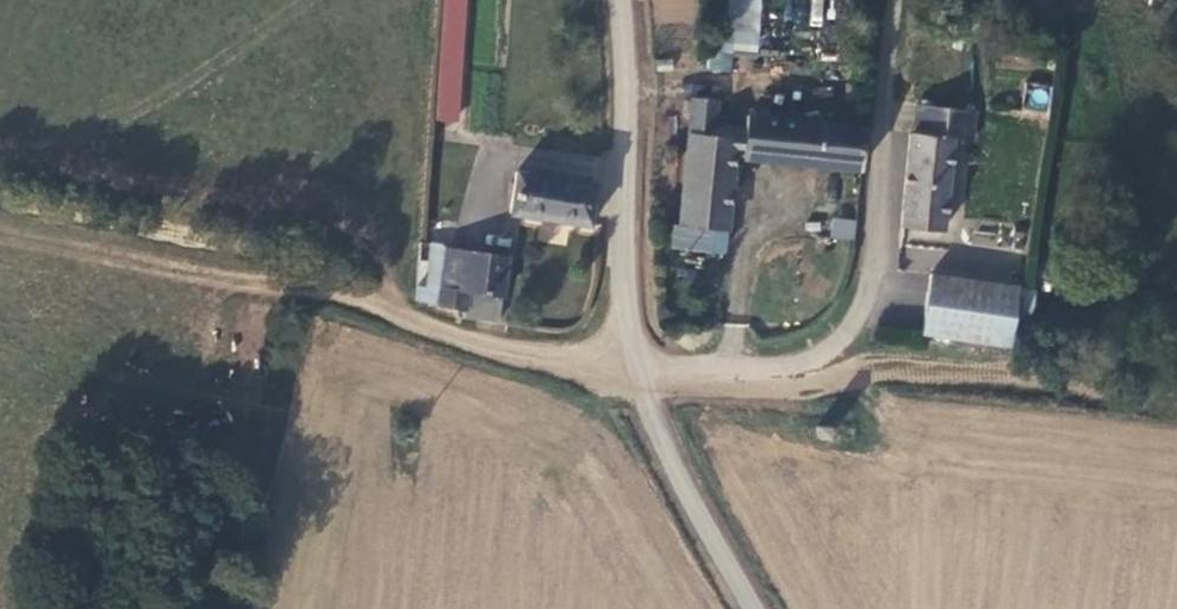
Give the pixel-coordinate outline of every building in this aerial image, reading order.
[(459,123),(468,0),(442,0),(433,121),(459,123)] [(729,55),(729,51),(760,52),(761,0),(725,0),(723,55),(729,55)] [(669,237),(718,241),(727,167),(728,149),(707,147),(709,111),(682,108),(674,201),(669,237)] [(970,150),(974,120),(956,118),(919,113),(914,142),(953,147),(970,150)] [(742,120),(740,142),(738,168),(852,182),(858,135),(742,120)] [(914,142),(911,141),(897,236),(939,241),(953,147),(914,142)] [(740,142),(733,142),(730,167),(738,168),(740,142)] [(508,184),(502,226),(584,239),(592,187),(572,185),(571,196),(556,194),(508,184)] [(829,238),(855,241),(857,220),(832,217),(829,238)] [(439,258),(436,296),(413,294),(411,308),(425,317),(440,324),(460,329),(462,302),(497,306),(500,265),(439,258)] [(1005,359),(1011,300),(899,284),(893,343),(1005,359)] [(462,302),(460,329),(459,335),(492,339),(497,306),(462,302)] [(802,454),(820,455),(821,439),(803,437),(802,454)]
